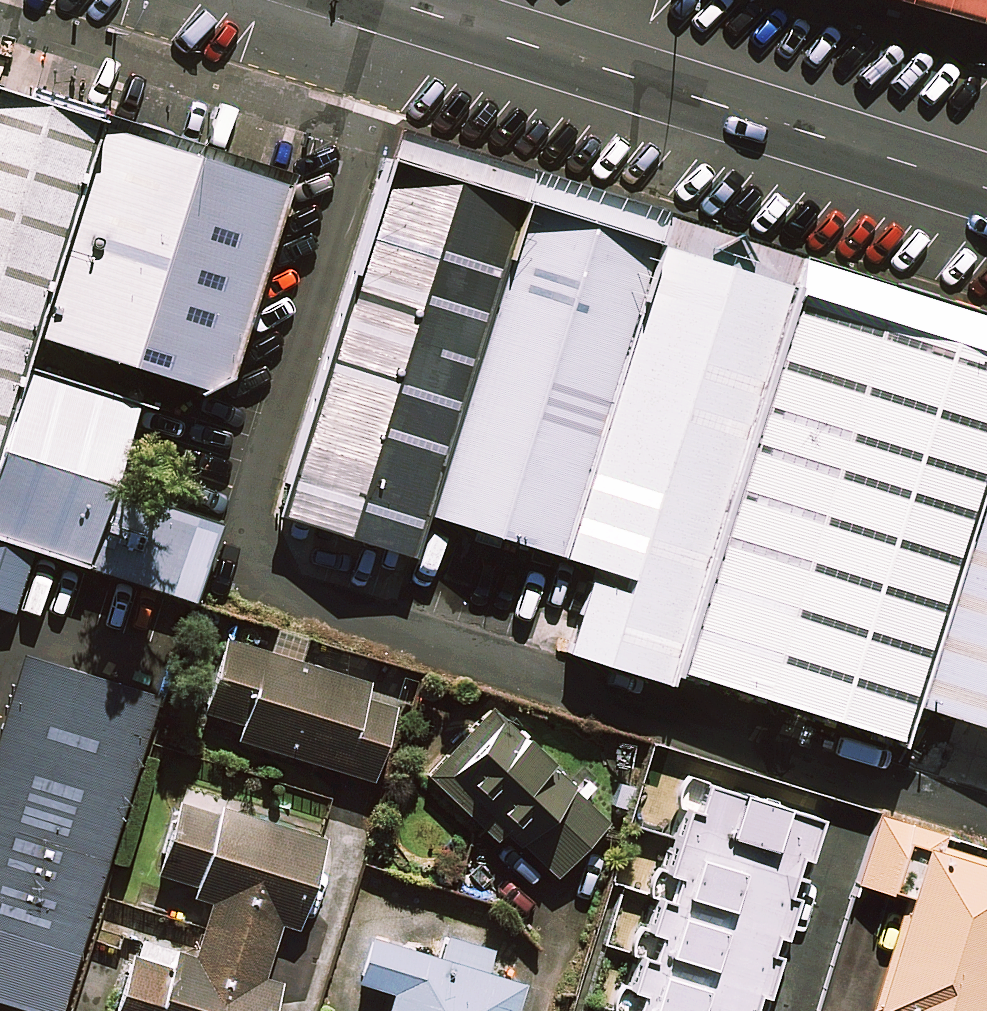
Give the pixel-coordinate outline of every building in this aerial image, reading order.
[(986,25),(986,0),(892,0),(986,25)] [(22,366),(31,338),(102,111),(30,89),(26,100),(0,93),(0,436),(22,366)] [(103,118),(102,111),(31,338),(202,392),(225,381),(282,173),(103,118)] [(524,208),(389,165),(275,519),(409,561),(425,513),(524,208)] [(657,251),(524,208),(425,513),(560,557),(657,251)] [(790,293),(657,251),(560,557),(591,568),(565,655),(673,689),(678,675),(790,293)] [(790,293),(678,675),(901,743),(912,707),(986,472),(986,469),(986,356),(790,293)] [(0,436),(0,543),(195,605),(217,528),(162,510),(166,498),(109,481),(133,402),(22,366),(0,436)] [(986,472),(912,707),(986,727),(986,472)] [(393,676),(214,619),(186,708),(364,765),(393,676)] [(12,646),(0,682),(0,987),(47,1002),(148,689),(12,646)] [(495,691),(446,737),(552,849),(601,802),(495,691)] [(170,768),(144,848),(202,866),(178,939),(120,921),(95,1000),(130,1010),(263,1010),(325,818),(170,768)] [(682,771),(604,1010),(748,1010),(812,813),(682,771)] [(874,790),(852,859),(902,875),(858,1010),(986,1010),(986,827),(874,790)] [(364,914),(347,967),(387,980),(377,1010),(498,1010),(514,963),(364,914)]
